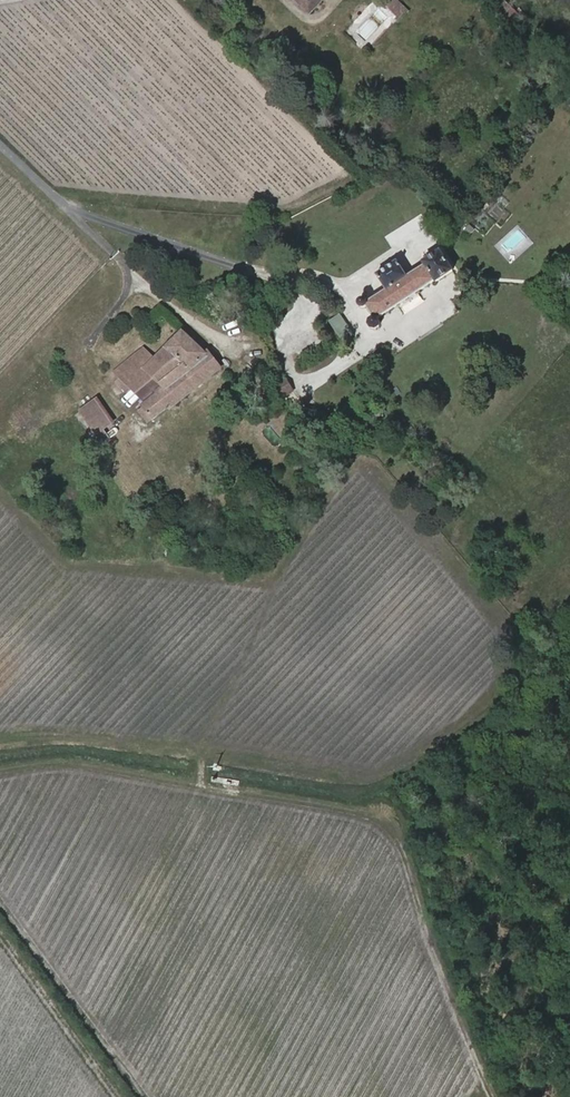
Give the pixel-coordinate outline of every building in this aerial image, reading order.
[(311,10),(320,0),(300,0),(311,10)] [(404,5),(398,0),(392,0),(387,6),(396,14),(404,5)] [(404,5),(396,14),(397,16),(396,18),(399,21),(409,10),(404,5)] [(423,262),(416,251),(399,263),(397,261),(377,274),(387,289),(367,303),(365,300),(363,300),(360,300),(359,302),(361,306),(356,310),(365,325),(368,323),(371,328),(376,329),(380,326),(381,322),(378,316),(435,279),(437,282),(440,280),(442,285),(454,277),(451,273),(454,271),(441,251),(423,262)] [(332,319),(344,339),(354,333),(342,313),(332,319)] [(164,388),(145,403),(143,404),(154,418),(169,406),(171,408),(221,368),(209,353),(207,355),(182,332),(163,351),(151,339),(133,355),(164,388)] [(164,388),(133,355),(115,372),(145,403),(164,388)] [(97,397),(79,410),(97,436),(115,422),(97,397)]
